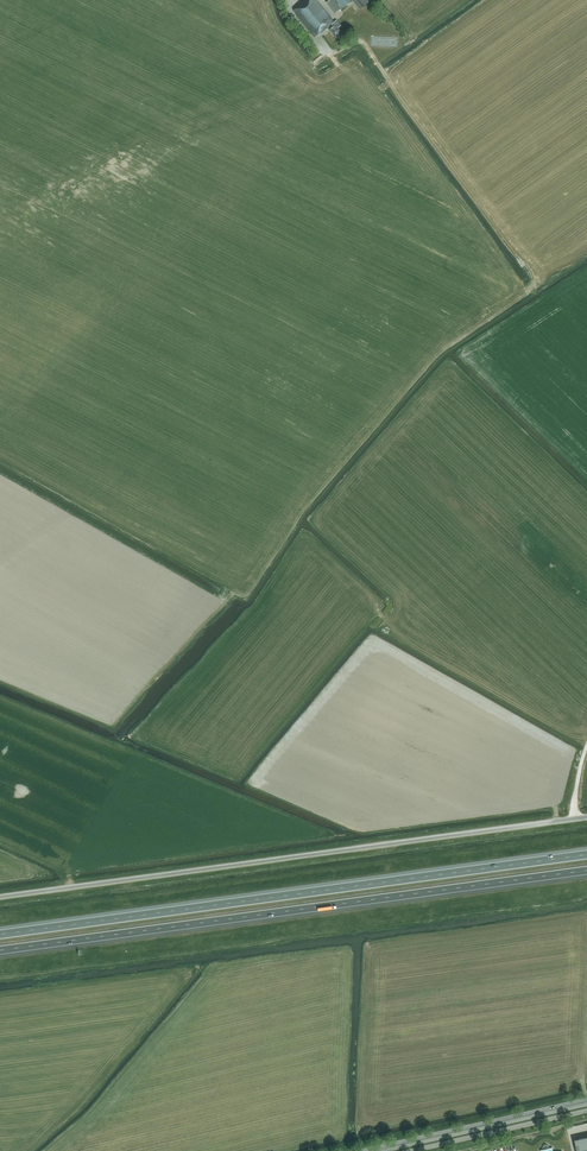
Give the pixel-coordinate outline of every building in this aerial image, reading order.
[(343,34),(338,28),(341,26),(336,20),(334,22),(316,0),(306,0),(294,10),(316,37),(320,33),(321,33),(328,28),(337,39),(343,34)] [(341,9),(334,0),(330,0),(326,3),(335,14),(341,9)] [(368,0),(336,0),(343,8),(352,1),(359,10),(369,2),(368,0)] [(372,37),(372,44),(397,45),(397,38),(378,37),(372,37)] [(574,1140),(577,1150),(586,1150),(586,1137),(574,1140)]
